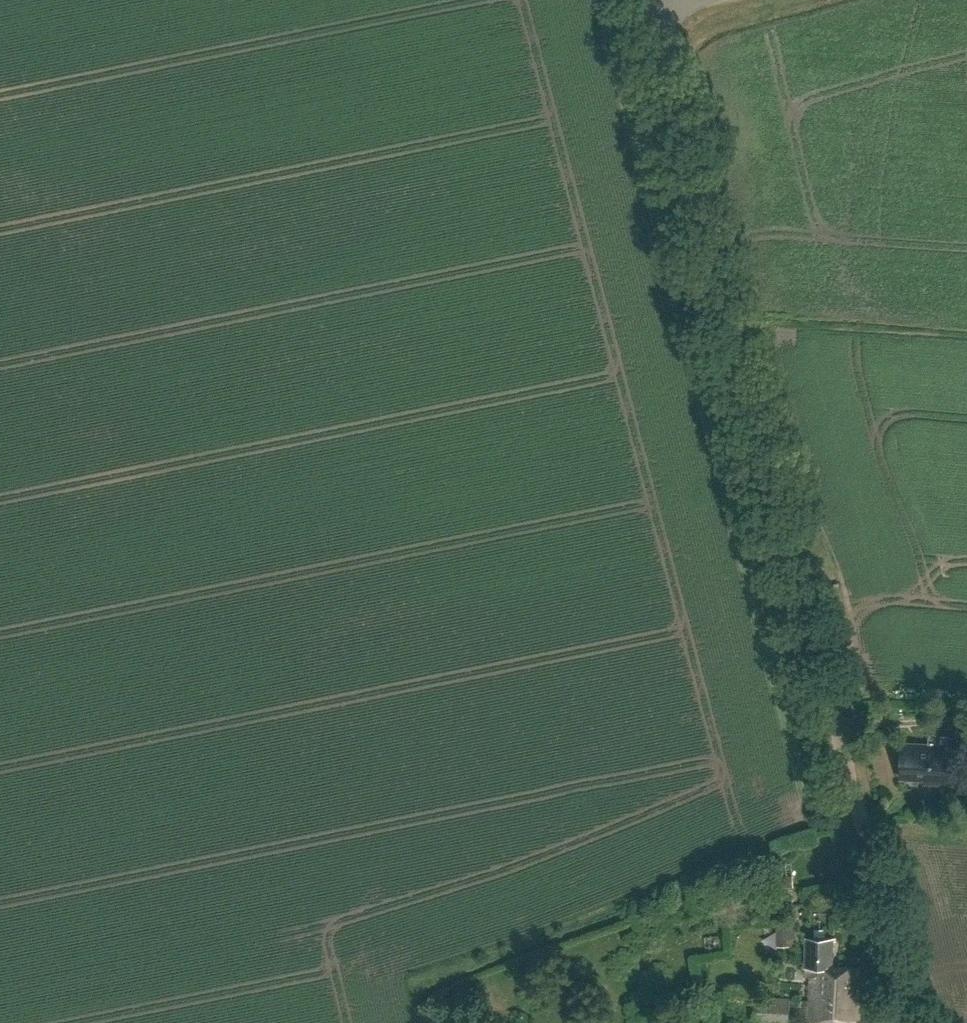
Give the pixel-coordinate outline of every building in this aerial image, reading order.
[(928,744),(902,743),(900,779),(924,780),(924,783),(955,785),(956,745),(940,744),(941,734),(953,734),(954,715),(925,714),(925,733),(929,733),(928,744)] [(793,876),(782,876),(783,893),(794,892),(793,876)] [(796,916),(777,916),(777,945),(796,944),(796,916)] [(834,937),(806,937),(805,974),(813,974),(813,1016),(862,1016),(862,967),(834,966),(834,937)] [(765,1022),(793,1022),(793,1009),(757,1009),(757,1022),(765,1022)]
